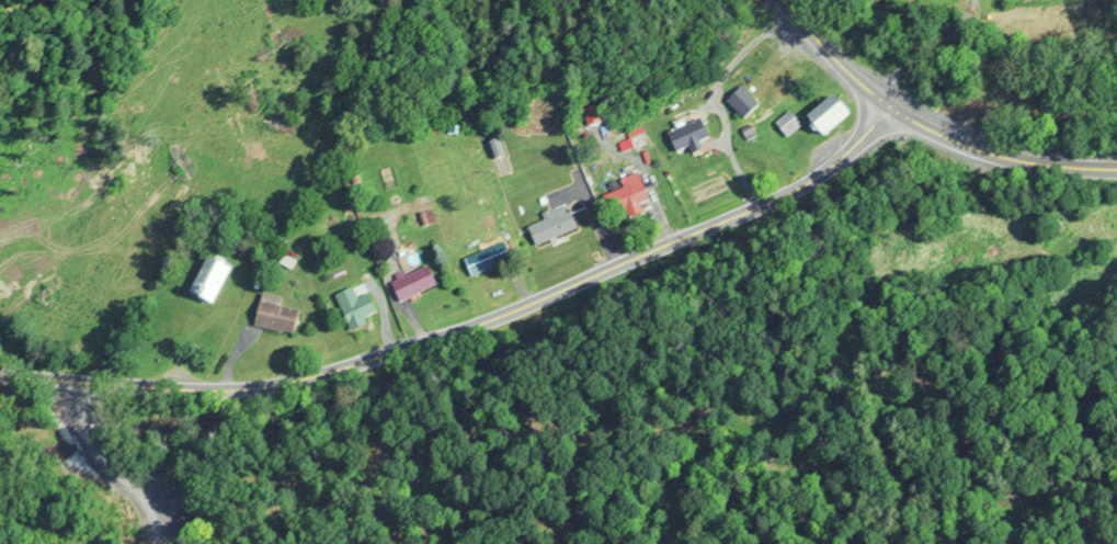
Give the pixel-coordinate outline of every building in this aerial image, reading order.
[(727,101),(744,120),(760,105),(743,87),(727,101)] [(808,116),(821,136),(851,117),(838,96),(808,116)] [(775,122),(787,137),(801,125),(790,111),(775,122)] [(709,138),(700,119),(668,134),(677,154),(689,148),(694,156),(704,151),(700,143),(709,138)] [(621,177),(624,187),(603,194),(610,215),(650,201),(639,171),(621,177)] [(577,230),(569,204),(544,213),(546,219),(529,224),(535,243),(577,230)] [(473,276),(500,264),(492,246),(465,259),(473,276)] [(216,303),(230,265),(206,256),(192,294),(216,303)] [(391,281),(400,302),(437,285),(428,265),(391,281)] [(295,333),(299,309),(280,306),(282,295),(261,292),(256,326),(295,333)] [(377,313),(370,294),(341,305),(348,324),(377,313)]
